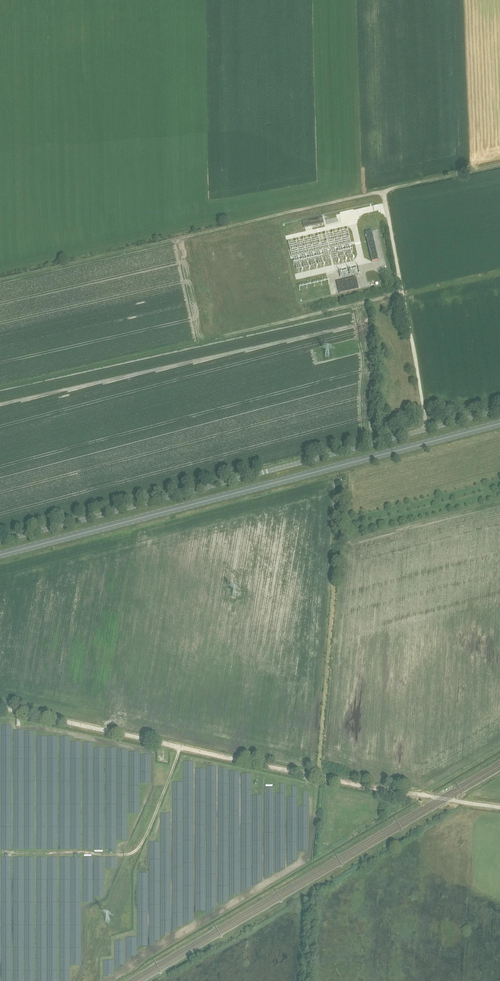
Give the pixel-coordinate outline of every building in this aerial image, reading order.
[(302,222),(304,228),(324,223),(322,217),(302,222)] [(372,261),(378,260),(372,231),(365,232),(372,261)] [(338,278),(359,273),(357,264),(356,259),(338,263),(339,267),(336,268),(338,278)] [(359,289),(356,277),(336,282),(339,294),(359,289)]
